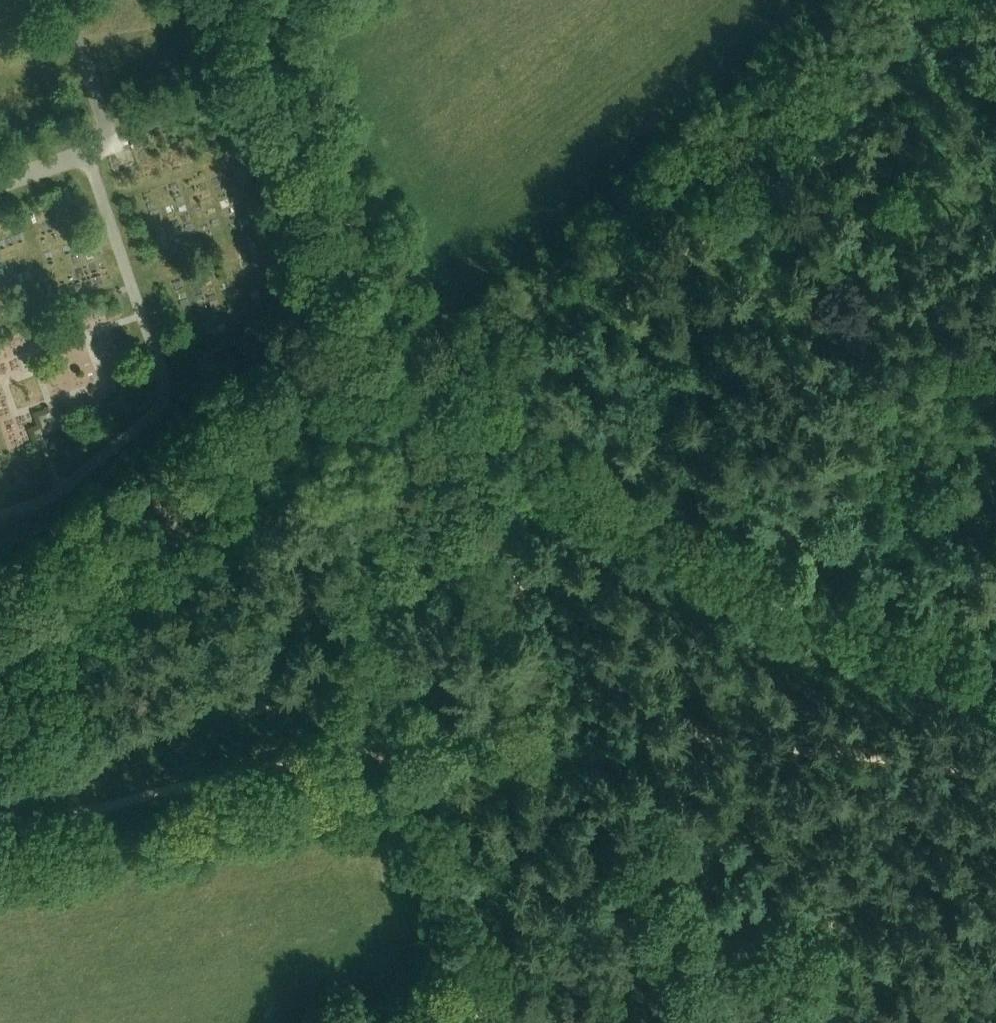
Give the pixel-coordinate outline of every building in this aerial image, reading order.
[(31,516),(20,519),(25,536),(36,532),(31,516)]
